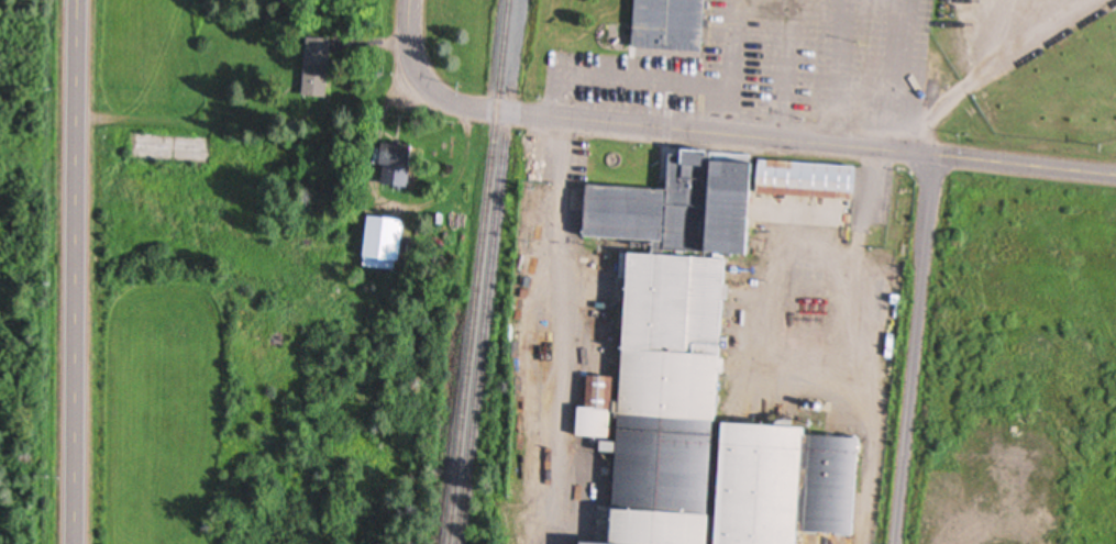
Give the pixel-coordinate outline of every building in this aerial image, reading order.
[(629,50),(703,54),(705,0),(631,0),(629,50)] [(329,40),(304,39),(300,98),(325,100),(329,40)] [(404,190),(411,151),(374,144),(370,167),(380,169),(377,186),(404,190)] [(363,218),(358,268),(395,272),(400,221),(363,218)] [(742,262),(631,255),(614,543),(725,543),(742,262)] [(818,440),(733,432),(723,543),(809,543),(818,440)]
